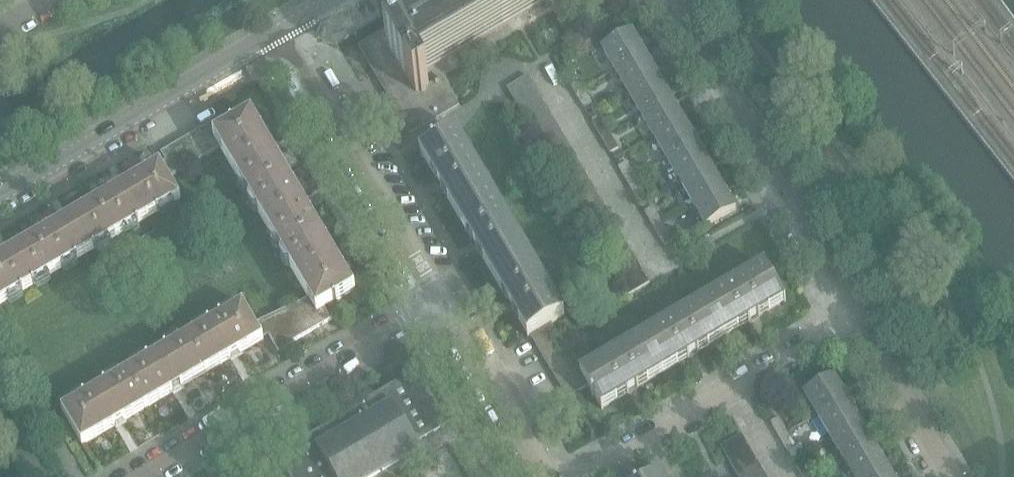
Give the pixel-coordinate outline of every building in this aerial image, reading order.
[(399,37),(393,27),(359,47),(410,135),(458,107),(442,79),(429,87),(421,74),(547,0),(462,0),(399,37)] [(632,30),(602,48),(615,71),(645,53),(639,44),(632,30)] [(645,53),(615,71),(628,93),(658,75),(650,62),(645,53)] [(575,93),(584,88),(575,74),(567,78),(575,93)] [(658,75),(628,93),(641,115),(671,98),(666,88),(658,75)] [(528,76),(508,88),(514,99),(535,86),(528,76)] [(535,86),(514,99),(516,103),(520,109),(541,97),(535,86)] [(584,88),(575,93),(584,108),(593,103),(584,88)] [(541,97),(520,109),(526,119),(547,107),(541,97)] [(671,98),(641,115),(654,137),(684,120),(676,107),(671,98)] [(547,107),(526,119),(532,129),(553,117),(547,107)] [(214,137),(221,149),(220,149),(240,182),(239,188),(242,195),(248,196),(287,173),(276,155),(274,153),(271,147),(269,144),(252,115),(230,128),(214,137)] [(223,117),(207,126),(214,137),(230,128),(223,117)] [(553,117),(532,129),(538,139),(559,127),(553,117)] [(601,137),(610,132),(601,117),(592,122),(601,137)] [(684,120),(654,137),(667,160),(697,142),(692,133),(684,120)] [(207,126),(196,133),(209,155),(220,149),(221,149),(214,137),(207,126)] [(559,127),(538,139),(544,150),(565,137),(559,127)] [(455,213),(492,191),(457,132),(420,154),(421,155),(436,179),(435,179),(436,181),(442,191),(455,213)] [(610,132),(601,137),(611,153),(619,148),(610,132)] [(196,133),(184,140),(197,162),(209,155),(196,133)] [(565,137),(544,150),(550,160),(571,147),(565,137)] [(184,140),(172,147),(186,169),(197,162),(184,140)] [(697,142),(667,160),(680,182),(710,164),(703,152),(697,142)] [(166,162),(161,165),(169,179),(186,169),(172,147),(161,153),(166,162)] [(571,147),(550,160),(556,170),(577,158),(571,147)] [(577,158),(556,170),(562,180),(583,168),(577,158)] [(628,162),(619,168),(628,183),(637,177),(628,162)] [(119,189),(100,200),(120,234),(181,199),(169,179),(161,165),(160,164),(127,184),(119,189)] [(710,164),(680,182),(693,204),(723,187),(718,178),(710,164)] [(583,168),(562,180),(568,190),(589,178),(583,168)] [(287,173),(248,196),(251,200),(249,206),(253,212),(258,214),(272,237),(271,242),(274,249),(280,250),(282,255),(321,232),(308,209),(306,207),(303,201),(301,198),(287,173)] [(637,177),(628,183),(637,198),(646,193),(637,177)] [(589,178),(568,190),(574,201),(595,188),(589,178)] [(723,187),(693,204),(707,227),(736,210),(729,196),(723,187)] [(595,188),(574,201),(580,211),(601,198),(595,188)] [(491,274),(528,252),(492,191),(455,213),(471,240),(476,249),(477,252),(478,251),(491,274)] [(601,198),(580,211),(586,221),(607,209),(601,198)] [(61,223),(40,235),(60,270),(120,234),(100,200),(70,218),(69,218),(61,222),(61,223)] [(652,203),(643,208),(654,227),(663,222),(652,203)] [(607,209),(586,221),(592,231),(613,219),(607,209)] [(613,219),(592,231),(598,241),(619,229),(613,219)] [(663,222),(654,227),(665,246),(674,241),(663,222)] [(619,229),(598,241),(604,251),(625,239),(619,229)] [(282,255),(281,260),(285,267),(290,268),(308,299),(317,314),(333,304),(356,291),(339,262),(338,262),(333,253),(321,232),(282,255)] [(0,259),(0,305),(60,270),(40,235),(12,251),(4,256),(3,257),(0,259)] [(625,239),(604,251),(610,262),(631,249),(625,239)] [(631,249),(610,262),(616,272),(637,259),(631,249)] [(530,337),(551,322),(564,314),(528,252),(491,274),(507,300),(506,301),(513,313),(514,312),(528,336),(527,337),(528,338),(530,337)] [(637,259),(616,272),(622,282),(643,270),(637,259)] [(703,300),(725,337),(748,323),(749,324),(759,318),(760,317),(760,316),(784,302),(785,303),(786,302),(764,265),(703,300)] [(643,270),(622,282),(628,293),(649,280),(643,270)] [(262,321),(255,325),(263,340),(269,336),(278,351),(318,328),(323,325),(339,315),(333,304),(317,314),(308,299),(303,302),(262,321)] [(725,337),(703,300),(642,335),(664,372),(688,358),(688,359),(700,352),(699,352),(725,337)] [(243,305),(183,340),(203,375),(231,359),(238,355),(240,354),(264,340),(263,340),(255,325),(243,305)] [(551,322),(530,337),(537,347),(558,334),(551,322)] [(558,334),(537,347),(543,357),(564,345),(558,334)] [(664,372),(642,335),(580,371),(583,376),(588,387),(602,410),(603,409),(603,408),(627,394),(627,395),(637,389),(639,388),(639,387),(664,372)] [(183,340),(122,376),(143,411),(173,393),(181,388),(182,388),(203,375),(183,340)] [(564,345),(543,357),(549,368),(571,355),(564,345)] [(571,355),(549,368),(555,378),(577,365),(571,355)] [(577,365),(555,378),(561,389),(583,376),(580,371),(577,365)] [(340,418),(276,456),(289,476),(371,476),(419,449),(415,442),(447,423),(417,373),(340,418)] [(816,413),(845,395),(834,375),(804,393),(816,413)] [(122,376),(62,411),(82,446),(115,427),(124,422),(143,411),(122,376)] [(568,399),(588,387),(583,376),(561,389),(568,399)] [(845,395),(816,413),(828,434),(858,417),(845,395)] [(780,437),(788,433),(778,417),(771,422),(780,437)] [(858,417),(828,434),(841,456),(871,438),(858,417)] [(788,433),(780,437),(788,453),(797,448),(788,433)] [(741,435),(721,448),(727,458),(748,446),(741,435)] [(841,456),(853,476),(856,476),(884,461),(871,438),(841,456)] [(748,446),(727,458),(733,468),(754,456),(748,446)] [(733,468),(738,476),(742,476),(760,466),(754,456),(733,468)] [(856,476),(894,476),(884,461),(856,476)] [(805,462),(796,467),(802,476),(813,476),(805,462)] [(766,476),(760,466),(742,476),(765,476),(766,476)]
